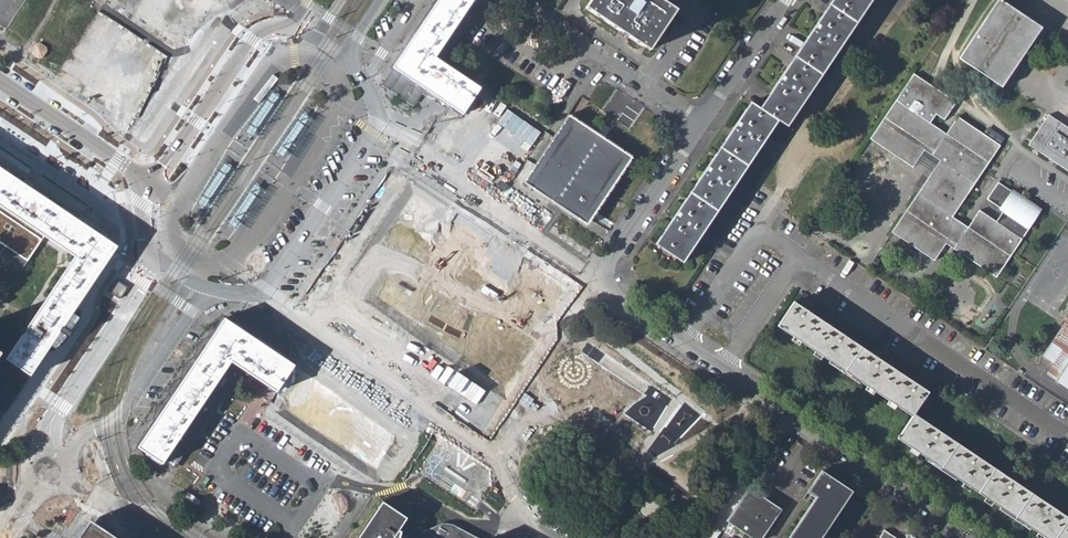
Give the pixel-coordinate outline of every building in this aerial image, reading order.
[(394,68),(386,80),(417,101),(426,89),(463,114),(481,86),(437,57),(470,8),(475,0),(440,0),(394,68)] [(677,8),(665,0),(589,0),(585,6),(649,49),(677,8)] [(792,62),(760,109),(751,103),(656,246),(680,263),(776,120),(785,126),(817,79),(870,0),(833,0),(792,62)] [(1005,90),(1044,32),(1002,3),(963,63),(1005,90)] [(30,50),(30,54),(37,59),(42,57),(46,52),(46,48),(39,43),(34,44),(30,50)] [(1001,295),(1016,305),(1035,277),(1014,263),(1044,218),(1001,189),(990,206),(1006,218),(999,228),(982,217),(971,234),(955,223),(1003,151),(960,123),(949,140),(933,129),(939,120),(948,126),(960,108),(917,79),(873,145),(915,173),(927,156),(942,167),(895,239),(937,267),(949,250),(999,284),(1011,267),(1017,271),(1001,295)] [(1050,118),(1031,146),(1067,171),(1067,130),(1050,118)] [(625,159),(572,123),(533,180),(587,216),(625,159)] [(31,376),(116,250),(63,214),(0,171),(0,206),(75,257),(15,346),(7,359),(31,376)] [(918,417),(933,395),(798,304),(781,329),(916,419),(901,441),(1045,537),(1067,537),(1067,518),(918,417)] [(276,391),(295,364),(281,355),(287,347),(240,315),(236,320),(229,315),(228,317),(227,317),(224,322),(139,447),(163,462),(231,360),(276,391)] [(1055,346),(1063,351),(1061,354),(1065,356),(1050,377),(1067,390),(1067,327),(1055,346)] [(848,492),(819,472),(804,493),(813,498),(786,537),(818,537),(848,492)] [(749,492),(727,524),(747,537),(763,537),(780,513),(749,492)] [(411,522),(387,507),(366,537),(401,537),(411,522)] [(461,524),(458,523),(454,523),(448,523),(443,526),(430,535),(423,529),(413,537),(481,537),(461,524)] [(95,528),(88,537),(110,537),(95,528)]
